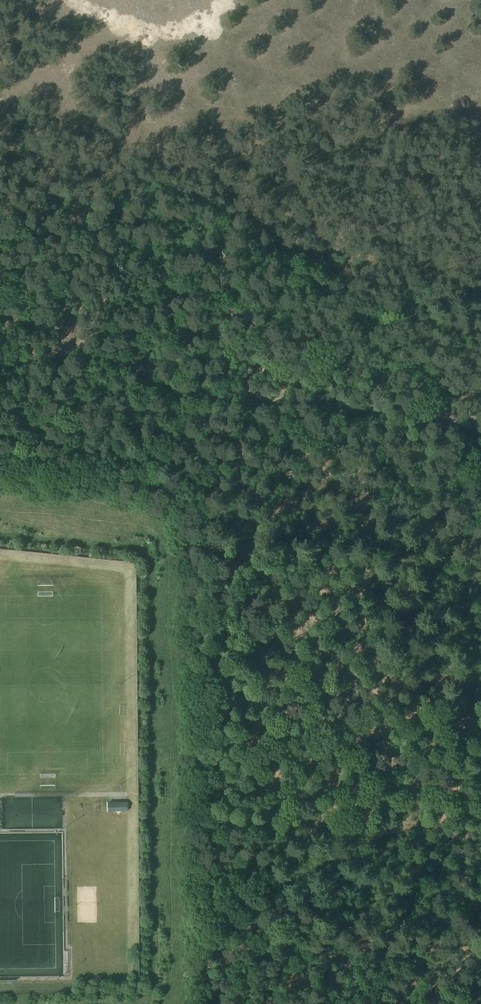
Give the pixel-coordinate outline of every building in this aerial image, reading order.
[(127,811),(127,802),(108,802),(109,811),(127,811)]
